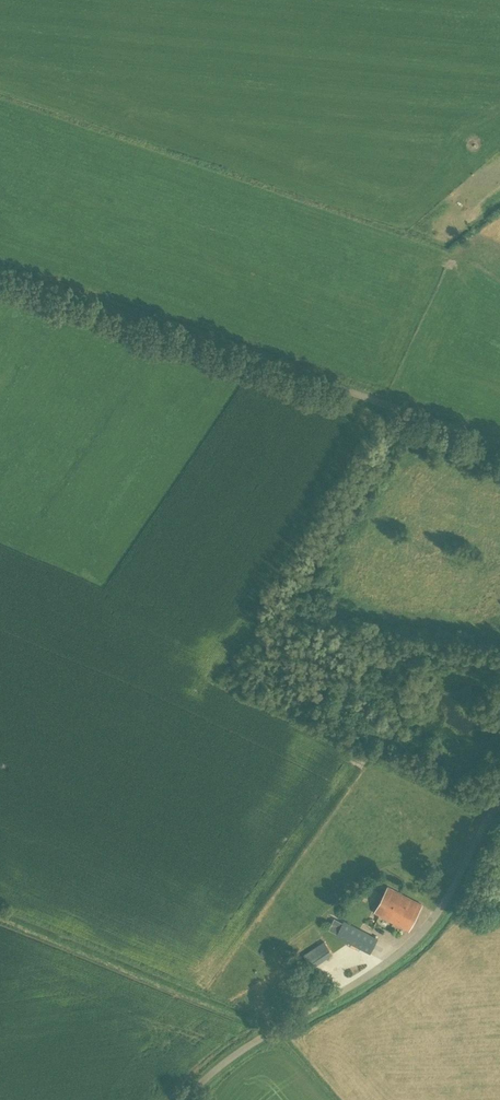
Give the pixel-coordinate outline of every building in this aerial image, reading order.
[(409,930),(420,909),(422,905),(388,887),(375,912),(409,930)] [(360,928),(345,920),(336,935),(370,953),(378,938),(370,933),(373,926),(363,922),(360,928)] [(312,968),(334,954),(324,940),(303,954),(312,968)]
